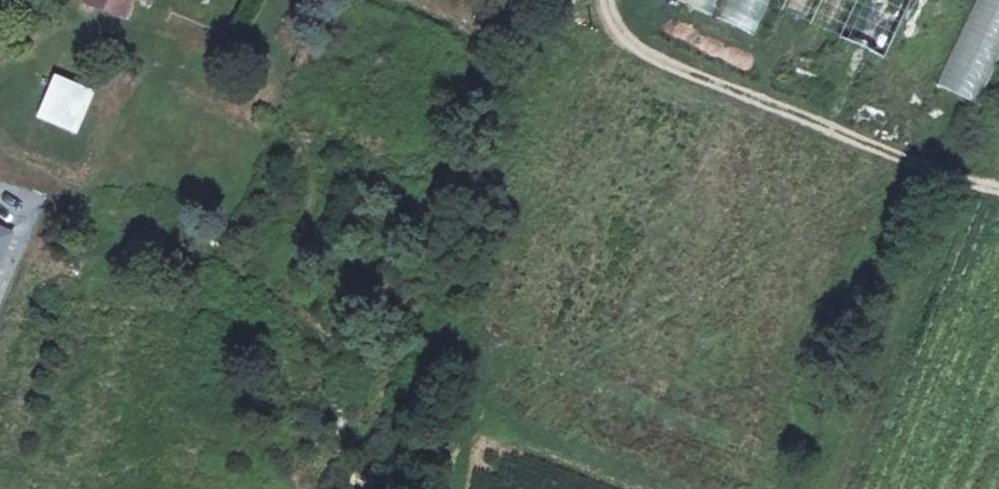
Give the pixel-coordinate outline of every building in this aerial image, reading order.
[(89,4),(129,17),(135,0),(91,0),(89,4)] [(722,0),(676,0),(715,16),(722,0)] [(722,22),(761,38),(776,0),(731,0),(722,22)] [(933,99),(976,116),(998,61),(998,0),(975,0),(933,99)] [(94,89),(60,76),(44,113),(78,127),(94,89)] [(1,264),(14,231),(0,226),(0,264),(1,264)] [(374,474),(350,467),(344,488),(370,488),(374,474)]
